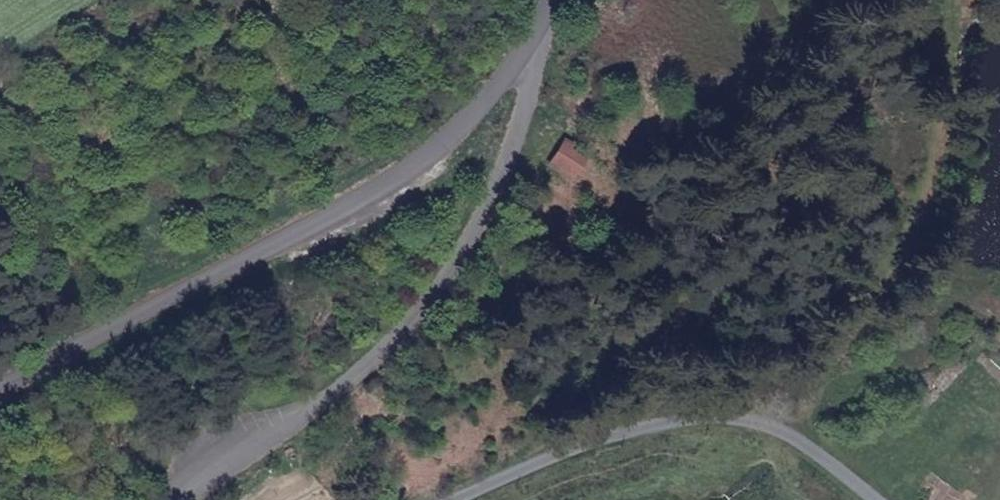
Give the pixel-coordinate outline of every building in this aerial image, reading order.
[(548,144),(532,166),(551,182),(568,161),(548,144)]
